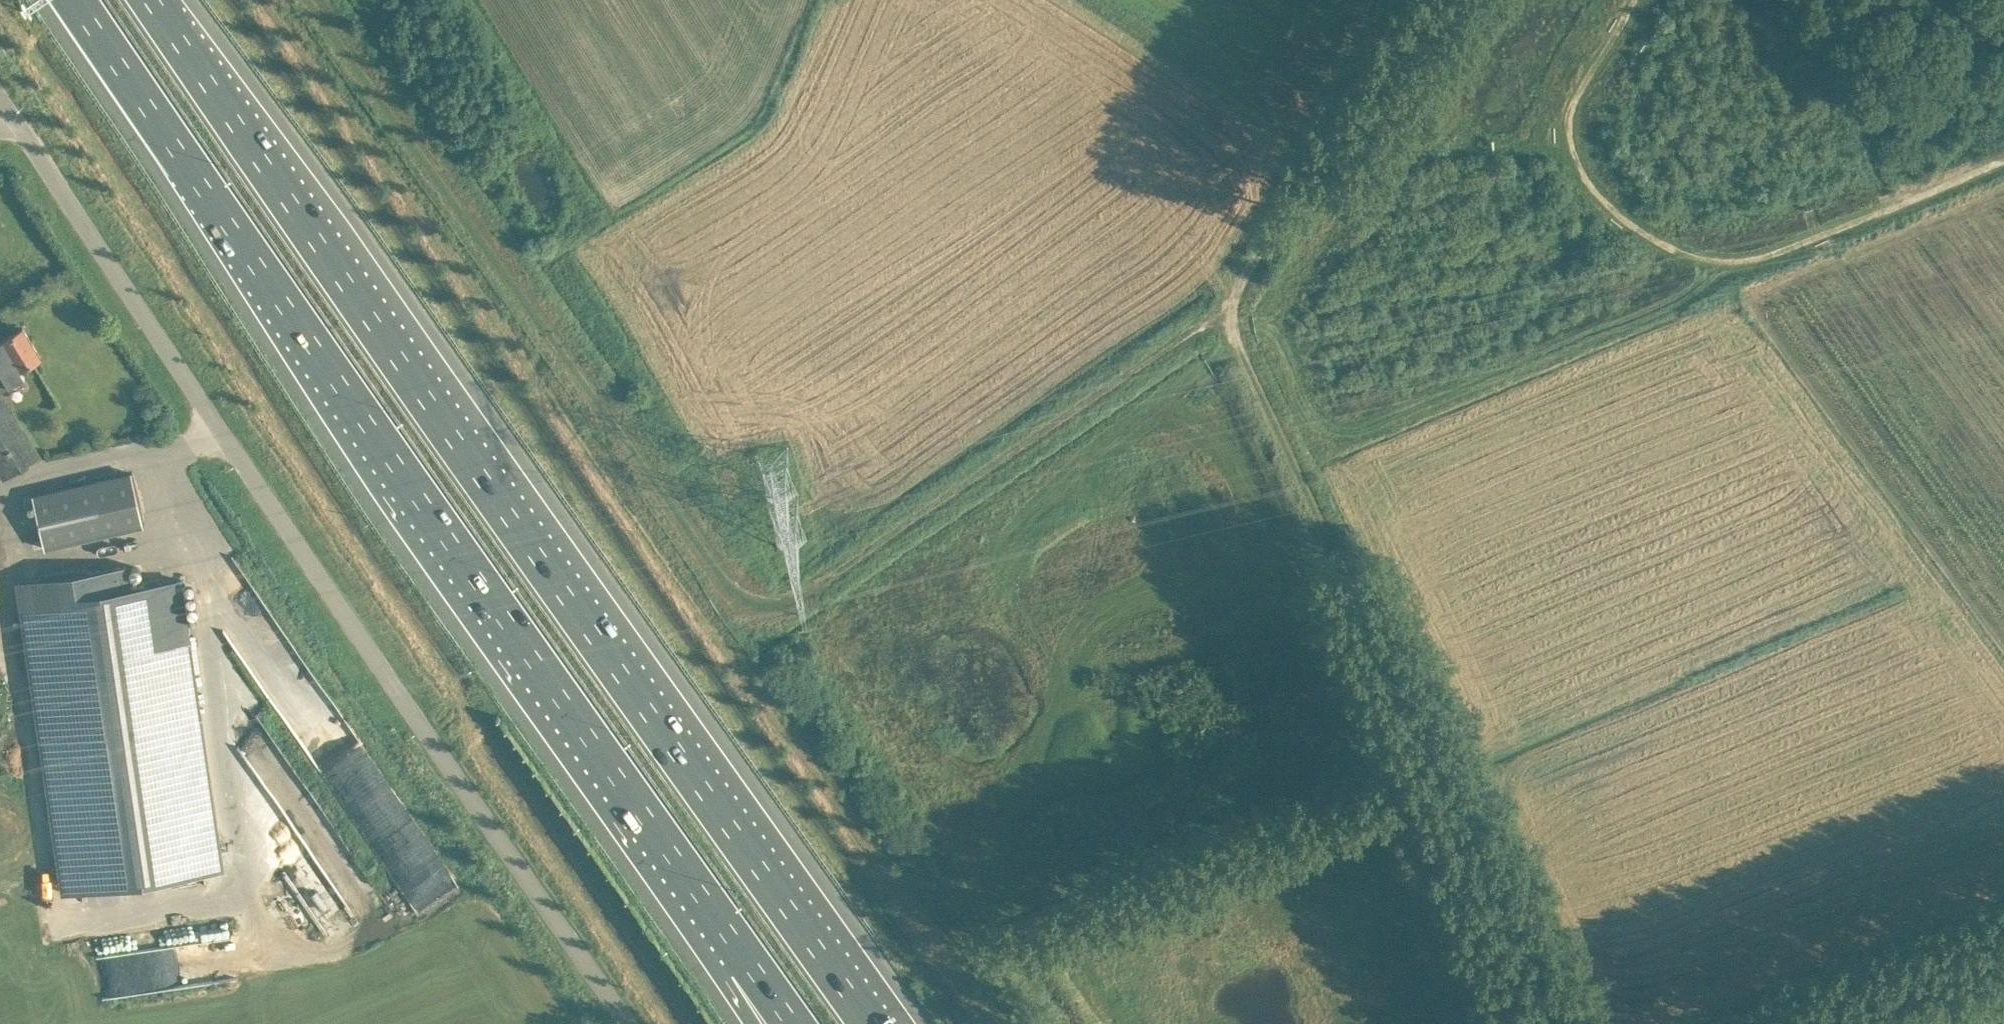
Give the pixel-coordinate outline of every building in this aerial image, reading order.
[(25,376),(20,368),(41,355),(23,326),(0,340),(0,391),(25,376)] [(0,393),(0,474),(3,478),(38,456),(0,393)] [(44,546),(124,528),(143,524),(131,472),(32,494),(44,546)] [(19,581),(30,658),(64,891),(221,868),(179,578),(129,586),(126,565),(19,581)] [(248,751),(317,867),(295,880),(329,936),(358,919),(347,900),(370,886),(278,733),(248,751)]
